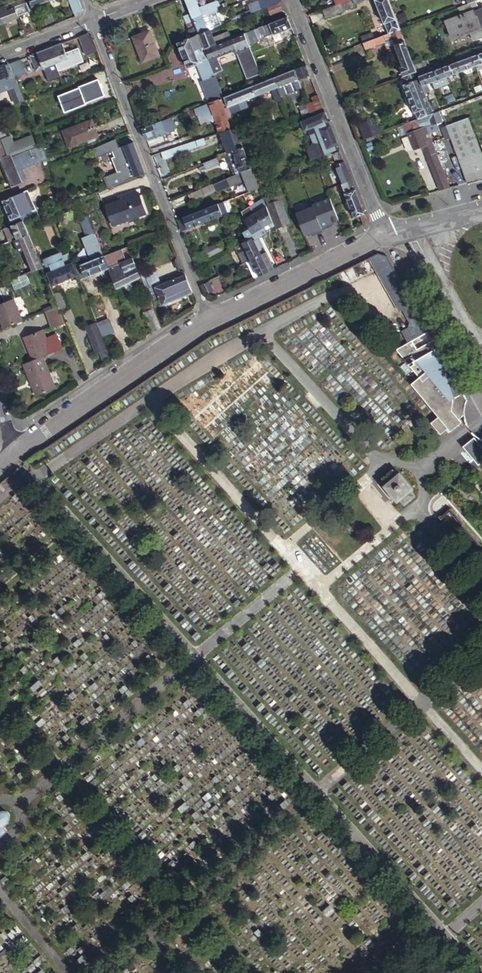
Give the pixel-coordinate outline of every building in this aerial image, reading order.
[(26,13),(32,11),(31,7),(28,0),(20,0),(0,8),(0,24),(18,17),(18,16),(16,13),(25,10),(26,13)] [(73,14),(81,11),(77,0),(68,0),(73,14)] [(190,15),(191,18),(201,14),(202,17),(209,14),(233,5),(231,0),(222,0),(199,9),(195,0),(184,0),(190,15)] [(277,3),(280,2),(279,0),(263,0),(261,1),(263,8),(264,8),(277,3)] [(335,6),(322,11),(325,18),(339,13),(342,9),(365,0),(350,0),(335,6)] [(389,7),(386,0),(373,0),(382,24),(384,23),(387,34),(398,30),(393,17),(389,7)] [(474,2),(468,4),(457,8),(460,16),(443,23),(450,40),(468,33),(471,41),(481,38),(472,12),(477,10),(474,2)] [(277,3),(264,8),(267,15),(279,11),(277,3)] [(194,27),(197,34),(207,30),(202,17),(201,14),(191,18),(194,27)] [(202,17),(207,30),(209,30),(214,28),(209,14),(202,17)] [(185,30),(194,27),(191,18),(190,15),(181,19),(185,30)] [(286,17),(243,33),(249,47),(259,43),(260,40),(259,36),(263,34),(265,37),(290,28),(286,17)] [(207,60),(203,49),(197,34),(194,27),(185,30),(188,39),(175,44),(185,69),(196,64),(207,60)] [(141,61),(156,55),(146,30),(131,36),(141,61)] [(197,34),(203,49),(230,39),(228,33),(213,39),(209,30),(207,30),(197,34)] [(412,66),(405,49),(398,30),(387,34),(373,40),(362,44),(365,50),(384,43),(384,41),(391,39),(402,67),(400,68),(403,77),(414,73),(412,66)] [(91,36),(87,33),(79,36),(87,55),(97,51),(91,36)] [(249,47),(243,33),(230,39),(203,49),(207,60),(208,61),(235,50),(235,52),(249,47)] [(372,34),(360,39),(362,44),(373,40),(372,34)] [(62,42),(31,54),(36,71),(68,60),(62,42)] [(469,52),(474,66),(481,63),(481,47),(469,52)] [(474,66),(469,52),(454,58),(456,62),(459,72),(474,66)] [(14,78),(26,73),(20,58),(8,63),(14,78)] [(196,64),(202,81),(210,78),(214,77),(208,61),(207,60),(196,64)] [(440,63),(441,67),(445,78),(459,72),(456,62),(449,64),(447,60),(440,63)] [(418,72),(426,69),(423,62),(412,66),(414,73),(418,72)] [(0,66),(0,91),(7,88),(11,86),(12,88),(10,94),(13,103),(22,100),(14,78),(8,63),(0,66)] [(309,77),(305,65),(292,70),(297,81),(309,77)] [(445,78),(441,67),(435,70),(434,66),(426,69),(431,83),(445,78)] [(424,85),(431,83),(426,69),(418,72),(414,73),(424,101),(427,100),(425,91),(426,91),(424,85)] [(297,81),(292,70),(270,78),(278,98),(285,96),(282,87),(297,81)] [(424,101),(414,73),(403,77),(400,78),(416,119),(429,114),(424,101)] [(214,77),(210,78),(218,99),(222,97),(214,77)] [(208,103),(218,99),(210,78),(202,81),(200,82),(208,103)] [(278,98),(270,78),(247,88),(252,99),(271,92),(275,100),(278,98)] [(78,88),(85,104),(104,97),(97,81),(78,88)] [(222,97),(227,109),(252,99),(247,88),(232,93),(222,97)] [(309,112),(310,113),(321,108),(316,95),(311,98),(312,103),(306,105),(309,112)] [(35,96),(22,101),(25,108),(38,103),(35,96)] [(227,109),(222,97),(218,99),(208,103),(198,107),(192,109),(194,115),(206,121),(211,119),(213,123),(217,133),(219,133),(229,129),(226,120),(230,118),(227,109)] [(306,105),(306,104),(298,107),(302,116),(309,112),(306,105)] [(337,149),(323,111),(299,122),(302,131),(309,128),(309,129),(308,132),(309,134),(309,137),(313,145),(307,152),(311,162),(329,154),(337,149)] [(439,119),(436,112),(429,114),(432,121),(439,119)] [(416,119),(414,120),(417,127),(422,125),(425,124),(426,126),(433,123),(432,121),(429,114),(416,119)] [(206,121),(194,115),(199,128),(213,123),(211,119),(206,121)] [(169,118),(139,130),(143,140),(158,134),(159,137),(171,132),(173,129),(169,118)] [(353,125),(359,140),(376,134),(370,118),(353,125)] [(481,179),(481,165),(465,118),(444,126),(465,183),(481,179)] [(417,127),(414,120),(403,124),(407,134),(414,151),(421,148),(437,190),(441,189),(447,188),(424,129),(418,131),(417,127)] [(61,131),(67,147),(96,137),(90,121),(61,131)] [(407,134),(403,124),(396,127),(400,137),(407,134)] [(242,148),(241,146),(237,136),(234,128),(229,129),(219,133),(227,155),(242,148)] [(246,135),(239,138),(242,145),(249,142),(246,135)] [(0,140),(0,141),(6,156),(10,154),(32,147),(29,138),(10,144),(8,137),(0,140)] [(204,146),(202,139),(159,153),(162,162),(204,146)] [(256,151),(252,141),(241,146),(242,148),(245,155),(256,151)] [(102,147),(104,152),(114,148),(113,142),(102,147)] [(133,177),(143,173),(132,143),(122,147),(124,151),(126,157),(133,177)] [(40,148),(12,158),(17,171),(21,170),(45,161),(40,148)] [(245,155),(242,148),(227,155),(224,156),(228,167),(231,166),(233,171),(230,173),(232,177),(239,174),(239,172),(250,168),(245,155)] [(337,149),(329,154),(344,193),(342,193),(352,219),(363,215),(337,149)] [(6,156),(0,158),(0,163),(10,187),(21,182),(20,180),(17,171),(12,158),(10,154),(6,156)] [(218,165),(215,159),(202,164),(205,170),(218,165)] [(205,170),(202,164),(197,166),(199,173),(205,170)] [(249,192),(258,188),(250,168),(239,172),(239,174),(232,177),(225,180),(227,186),(244,180),(249,192)] [(110,186),(124,181),(121,175),(107,180),(110,186)] [(107,180),(58,199),(61,206),(110,186),(107,180)] [(216,191),(214,184),(202,190),(188,195),(191,202),(206,196),(206,195),(216,191)] [(1,201),(10,225),(20,221),(21,221),(20,217),(34,212),(26,191),(1,201)] [(321,205),(330,202),(327,192),(317,195),(321,205)] [(105,206),(112,225),(144,213),(137,194),(105,206)] [(246,202),(243,194),(228,200),(230,206),(242,202),(243,203),(246,202)] [(85,215),(79,200),(72,203),(77,218),(85,215)] [(270,229),(273,227),(262,201),(249,209),(253,215),(261,229),(268,226),(270,229)] [(226,208),(224,202),(214,206),(174,221),(179,232),(221,217),(219,211),(226,208)] [(281,206),(269,210),(278,234),(290,229),(281,206)] [(34,212),(20,217),(21,221),(36,215),(34,212)] [(106,268),(101,256),(85,215),(77,218),(90,251),(88,252),(91,260),(72,267),(75,274),(77,279),(106,268)] [(265,235),(263,233),(261,229),(253,215),(243,221),(247,228),(244,230),(246,234),(245,235),(249,242),(257,238),(257,239),(265,235)] [(26,236),(20,221),(10,225),(1,229),(6,243),(11,242),(26,236)] [(39,269),(26,236),(11,242),(16,254),(21,252),(29,272),(39,269)] [(249,262),(264,254),(257,239),(257,238),(249,242),(243,244),(242,245),(249,262)] [(216,244),(202,251),(206,259),(220,252),(216,244)] [(47,272),(71,262),(66,251),(59,254),(58,252),(42,258),(47,272)] [(388,257),(378,253),(370,257),(400,310),(402,309),(405,308),(414,302),(388,257)] [(260,276),(272,270),(264,254),(249,262),(256,278),(260,276)] [(131,259),(118,264),(122,273),(135,268),(131,259)] [(72,267),(71,262),(47,272),(45,272),(50,285),(75,274),(72,267)] [(256,278),(249,262),(244,264),(252,280),(256,278)] [(217,277),(233,270),(230,263),(214,271),(217,277)] [(139,279),(138,275),(135,268),(122,273),(118,264),(106,268),(115,290),(139,279)] [(152,270),(138,275),(139,279),(142,286),(144,290),(158,284),(152,270)] [(190,294),(183,277),(155,288),(162,305),(190,294)] [(207,294),(212,292),(208,283),(203,285),(207,294)] [(159,328),(144,290),(142,286),(138,288),(142,297),(139,298),(143,311),(142,312),(151,334),(159,328)] [(58,292),(54,294),(50,295),(56,308),(57,312),(64,309),(58,292)] [(18,322),(10,301),(0,305),(0,328),(0,329),(18,322)] [(430,330),(414,302),(405,308),(416,327),(404,336),(409,344),(430,330)] [(57,312),(56,308),(43,313),(48,328),(62,323),(57,312)] [(95,323),(84,328),(87,336),(98,331),(95,323)] [(41,358),(55,352),(50,339),(50,338),(47,329),(23,338),(32,361),(41,358)] [(98,331),(87,336),(94,353),(105,348),(98,331)] [(62,334),(50,338),(50,339),(54,338),(56,339),(57,341),(59,340),(63,342),(65,349),(66,348),(62,334)] [(54,338),(50,339),(55,352),(65,349),(63,342),(59,340),(57,341),(56,339),(54,338)] [(41,358),(32,361),(22,365),(29,383),(32,382),(37,396),(53,390),(41,358)] [(34,397),(37,396),(32,382),(29,383),(34,397)] [(463,446),(479,464),(481,462),(481,439),(481,438),(480,438),(479,438),(477,440),(474,437),(463,446)] [(416,488),(400,471),(397,473),(394,468),(380,480),(384,484),(381,486),(397,505),(399,503),(404,507),(417,495),(413,490),(416,488)] [(10,830),(8,827),(12,823),(10,821),(11,821),(11,820),(12,818),(12,817),(12,815),(12,814),(11,813),(10,812),(9,811),(8,811),(7,811),(5,811),(3,811),(1,812),(0,810),(0,839),(10,830)]
